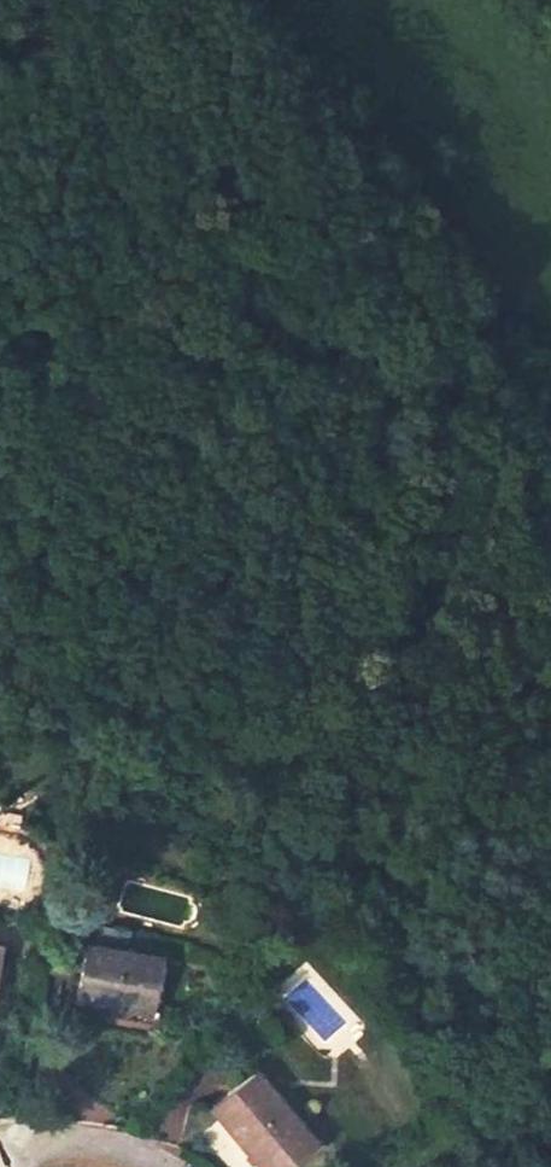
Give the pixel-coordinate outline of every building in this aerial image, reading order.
[(95,925),(92,938),(130,945),(133,932),(95,925)] [(148,1009),(158,958),(84,946),(76,997),(148,1009)] [(254,1072),(211,1109),(258,1166),(280,1166),(312,1141),(254,1072)]
